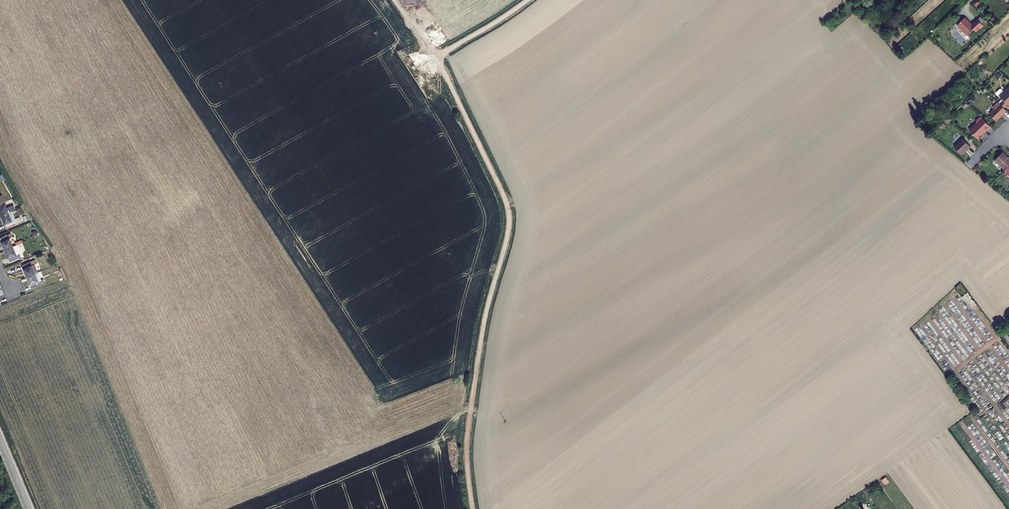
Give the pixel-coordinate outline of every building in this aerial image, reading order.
[(961,28),(962,29),(967,35),(974,29),(976,31),(982,25),(977,19),(971,25),(969,23),(969,22),(965,18),(960,22),(957,25),(961,29),(961,28)] [(1006,92),(1004,89),(1002,89),(999,92),(999,94),(1005,100),(1002,103),(1006,108),(1008,105),(1008,89),(1006,92)] [(1006,108),(1000,102),(995,107),(997,109),(992,114),(998,120),(1003,116),(1003,115),(1004,114),(1005,114),(1008,111),(1006,108)] [(988,131),(993,126),(983,117),(978,121),(979,122),(971,130),(980,139),(981,139),(985,136),(983,134),(987,131),(988,131)] [(965,138),(956,147),(964,154),(969,149),(970,150),(973,147),(965,138)] [(1004,153),(996,161),(1005,170),(1008,166),(1008,157),(1008,158),(1006,157),(1006,156),(1004,153)] [(3,215),(13,211),(17,209),(15,205),(8,208),(7,204),(8,204),(3,192),(0,193),(0,209),(3,215)] [(3,215),(8,227),(23,221),(21,217),(17,219),(13,211),(3,215)] [(1,238),(6,250),(15,246),(11,238),(14,237),(12,233),(1,238)] [(6,250),(11,262),(22,257),(21,253),(22,252),(19,244),(15,246),(6,250)] [(23,265),(28,277),(40,272),(36,264),(38,263),(37,259),(23,265)] [(28,277),(33,289),(47,283),(45,279),(43,280),(40,272),(28,277)]
